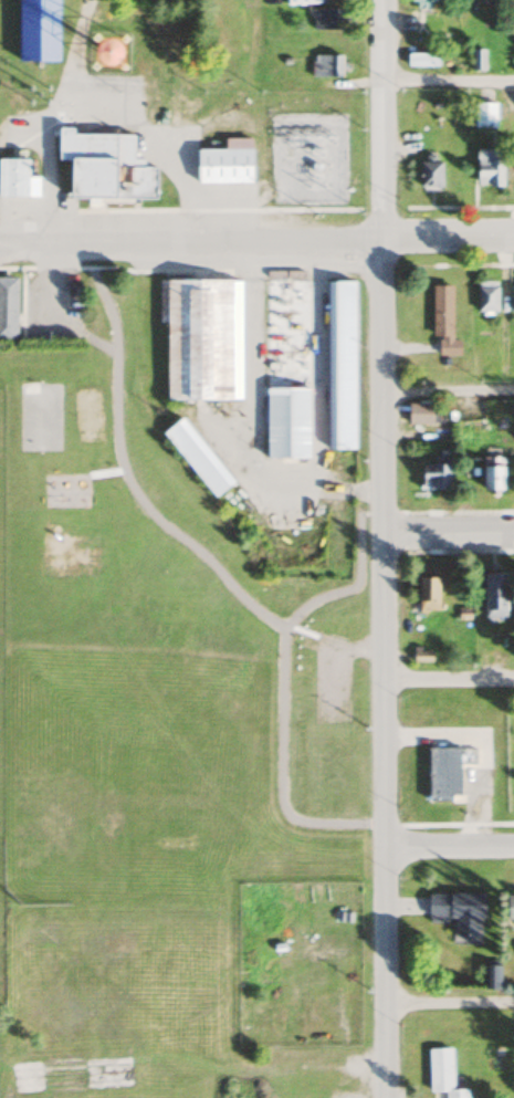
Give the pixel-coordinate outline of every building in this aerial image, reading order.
[(18,62),(17,0),(58,0),(59,62),(18,62)] [(311,32),(343,32),(343,8),(311,8),(311,32)] [(471,72),(484,72),(484,51),(471,51),(471,72)] [(437,69),(437,55),(406,55),(406,69),(437,69)] [(341,79),(341,57),(311,57),(311,79),(341,79)] [(474,104),(474,130),(495,130),(495,104),(474,104)] [(134,136),(71,136),(72,130),(57,130),(57,163),(69,163),(69,201),(155,201),(155,169),(144,169),(144,160),(133,160),(134,136)] [(251,186),(251,141),(224,141),(224,152),(196,152),(196,186),(251,186)] [(476,188),(502,188),(502,151),(476,151),(476,188)] [(39,178),(27,178),(27,161),(0,161),(0,200),(39,200),(39,178)] [(421,189),(440,189),(440,161),(421,161),(421,189)] [(17,338),(0,338),(0,278),(17,278),(17,338)] [(159,281),(159,323),(167,323),(168,398),(241,397),(239,280),(159,281)] [(266,281),(308,281),(308,457),(268,457),(266,281)] [(326,282),(354,282),(354,449),(326,450),(326,282)] [(496,282),(477,282),(477,314),(496,314),(496,282)] [(432,338),(438,338),(438,356),(459,356),(459,341),(452,341),(452,286),(432,286),(432,338)] [(56,451),(56,441),(39,441),(39,420),(47,420),(47,399),(21,400),(22,452),(56,451)] [(438,424),(438,404),(408,404),(408,424),(438,424)] [(179,416),(233,481),(213,498),(159,432),(179,416)] [(449,456),(435,456),(435,463),(421,463),(421,488),(449,488),(449,456)] [(502,457),(482,457),(482,491),(502,491),(502,457)] [(484,572),(484,619),(506,619),(506,572),(484,572)] [(438,576),(418,576),(418,612),(438,612),(438,576)] [(412,662),(432,662),(432,649),(412,649),(412,662)] [(427,746),(427,802),(462,802),(462,746),(427,746)] [(483,918),(483,892),(427,893),(427,918),(454,917),(454,939),(479,939),(479,918),(483,918)] [(500,964),(482,964),(482,988),(500,988),(500,964)] [(451,1048),(428,1049),(429,1090),(445,1090),(446,1097),(467,1097),(467,1089),(451,1090),(451,1048)]
